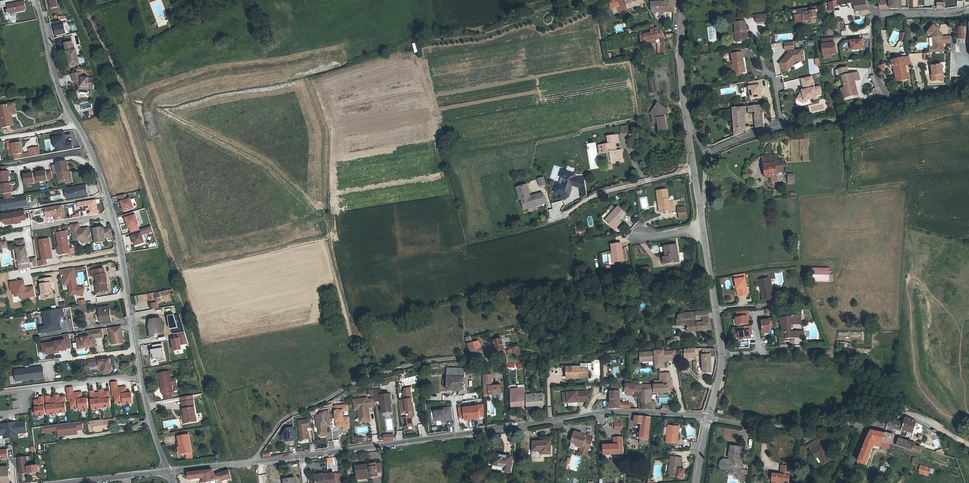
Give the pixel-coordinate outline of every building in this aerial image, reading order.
[(624,2),(624,0),(610,0),(608,0),(609,9),(615,8),(617,7),(616,5),(624,2)] [(624,2),(616,5),(617,7),(615,8),(617,13),(643,3),(642,0),(628,0),(624,2)] [(649,8),(650,7),(651,13),(674,12),(675,7),(668,3),(666,1),(666,0),(653,2),(652,0),(647,0),(649,8)] [(840,7),(854,5),(855,12),(860,11),(869,10),(866,2),(865,0),(839,0),(840,7)] [(889,0),(880,0),(880,4),(879,4),(879,9),(884,9),(884,4),(889,4),(889,0)] [(884,9),(898,9),(897,0),(889,0),(889,4),(884,4),(884,9)] [(26,3),(25,3),(9,7),(11,15),(26,11),(27,9),(26,3)] [(795,26),(805,25),(805,22),(816,21),(815,7),(806,10),(797,11),(797,17),(794,17),(795,26)] [(169,15),(155,21),(157,27),(172,20),(169,15)] [(62,27),(60,20),(51,23),(53,30),(62,27)] [(747,40),(744,21),(735,22),(736,32),(737,41),(747,40)] [(932,46),(929,46),(929,52),(943,51),(943,43),(949,43),(949,36),(942,36),(940,36),(937,33),(939,32),(937,30),(938,30),(934,25),(927,32),(932,37),(932,46)] [(654,44),(654,40),(663,38),(660,32),(658,32),(656,28),(642,33),(643,36),(639,37),(641,46),(654,44)] [(862,43),(863,43),(863,39),(851,40),(851,49),(862,49),(862,43)] [(66,51),(75,49),(74,42),(65,43),(66,51)] [(792,64),(792,61),(794,59),(798,59),(799,60),(803,60),(802,49),(794,50),(792,42),(784,42),(785,50),(789,49),(790,51),(779,63),(786,70),(792,64)] [(822,45),(823,55),(830,54),(835,54),(834,47),(835,47),(834,43),(822,45)] [(77,50),(68,52),(72,67),(81,65),(77,50)] [(731,54),(733,64),(734,73),(745,72),(741,52),(731,54)] [(897,64),(900,80),(908,79),(906,70),(908,70),(907,65),(910,64),(909,56),(891,60),(892,65),(893,65),(897,64)] [(942,65),(932,67),(933,73),(931,74),(932,82),(940,81),(940,76),(943,75),(942,65)] [(847,66),(835,68),(836,73),(840,73),(842,86),(844,96),(852,95),(851,90),(855,90),(855,85),(853,85),(852,81),(859,79),(858,72),(848,74),(847,66)] [(83,78),(82,72),(73,74),(75,82),(77,81),(78,83),(77,84),(79,92),(89,92),(89,88),(94,88),(94,78),(83,78)] [(811,84),(813,84),(810,76),(801,78),(804,89),(803,90),(802,91),(797,99),(803,103),(804,100),(816,97),(815,95),(820,94),(818,86),(814,87),(812,88),(811,84)] [(883,97),(874,78),(871,80),(875,88),(871,90),(876,99),(883,97)] [(748,87),(749,92),(750,100),(761,98),(759,86),(758,81),(748,82),(749,87),(748,87)] [(652,123),(657,122),(658,131),(667,130),(665,117),(664,117),(664,115),(666,112),(664,111),(666,108),(657,102),(655,106),(658,109),(655,114),(653,113),(651,115),(652,123)] [(764,127),(763,112),(762,112),(761,105),(748,106),(748,112),(754,112),(755,114),(754,114),(755,128),(764,127)] [(0,108),(0,115),(2,130),(11,129),(10,118),(9,116),(15,115),(14,109),(10,109),(10,107),(0,108)] [(742,133),(742,132),(743,131),(743,130),(740,130),(738,114),(743,114),(744,108),(731,109),(733,137),(742,133)] [(625,127),(619,129),(621,136),(627,135),(625,127)] [(67,138),(66,132),(56,134),(60,154),(66,153),(75,151),(73,143),(68,144),(67,144),(66,138),(67,138)] [(638,142),(636,135),(628,136),(630,144),(638,142)] [(605,156),(607,165),(611,164),(622,162),(620,153),(616,154),(615,146),(618,145),(616,137),(606,139),(608,147),(603,148),(605,156)] [(16,156),(17,161),(23,160),(22,154),(24,154),(22,144),(21,144),(21,141),(9,143),(10,146),(8,147),(9,151),(14,151),(15,156),(16,156)] [(589,169),(598,168),(596,142),(587,143),(589,169)] [(42,157),(40,149),(31,151),(32,159),(42,157)] [(767,178),(773,177),(773,182),(779,181),(776,163),(778,163),(776,154),(764,156),(767,178)] [(59,167),(60,176),(61,177),(62,185),(72,183),(70,175),(68,164),(59,166),(59,167)] [(7,168),(0,170),(1,175),(0,175),(2,184),(11,183),(9,173),(8,174),(7,168)] [(47,173),(38,175),(39,183),(48,182),(48,181),(53,181),(52,174),(47,175),(47,173)] [(558,185),(555,192),(569,198),(571,190),(572,186),(576,187),(575,188),(581,190),(586,189),(585,179),(579,180),(575,179),(576,177),(566,173),(564,179),(565,180),(563,187),(558,185)] [(26,186),(39,183),(38,175),(33,175),(25,177),(26,186)] [(62,185),(61,177),(59,178),(61,187),(74,184),(72,175),(70,175),(72,183),(62,185)] [(13,194),(11,185),(5,186),(6,196),(5,196),(6,202),(13,201),(12,195),(13,194)] [(518,188),(524,209),(545,203),(542,193),(530,196),(527,185),(518,188)] [(88,188),(67,191),(68,201),(89,198),(88,188)] [(655,191),(657,200),(659,200),(661,211),(673,209),(671,200),(667,201),(665,189),(655,191)] [(61,190),(49,192),(50,200),(62,198),(61,190)] [(122,203),(123,203),(125,211),(134,209),(132,200),(128,201),(127,195),(120,197),(122,203)] [(28,208),(27,198),(13,201),(6,202),(1,203),(3,210),(8,209),(8,211),(28,208)] [(97,202),(79,205),(81,214),(90,212),(91,218),(100,217),(97,202)] [(679,217),(685,216),(683,205),(677,206),(679,217)] [(64,208),(46,211),(48,219),(57,218),(58,223),(67,222),(64,208)] [(604,223),(611,229),(617,222),(617,223),(624,215),(616,209),(611,214),(607,211),(599,220),(603,224),(604,223)] [(125,215),(127,219),(128,219),(130,228),(132,228),(140,225),(137,216),(136,216),(134,213),(125,215)] [(26,214),(3,218),(5,225),(8,227),(23,225),(22,223),(27,222),(26,214)] [(140,225),(132,228),(133,233),(140,231),(141,230),(140,225)] [(81,226),(73,227),(75,243),(84,241),(88,244),(93,244),(91,230),(83,232),(81,230),(81,226)] [(142,234),(143,235),(154,232),(153,227),(141,230),(140,231),(141,234),(142,234)] [(105,229),(96,231),(98,245),(107,243),(107,240),(114,238),(113,231),(106,232),(105,229)] [(131,234),(132,238),(133,237),(136,246),(146,243),(143,235),(142,234),(141,234),(140,231),(133,233),(131,234)] [(69,233),(63,234),(63,237),(60,238),(62,248),(60,249),(61,257),(72,255),(69,233)] [(122,235),(127,251),(133,249),(129,233),(122,235)] [(38,263),(39,268),(48,267),(48,261),(54,261),(51,240),(44,241),(45,246),(42,246),(44,262),(38,263)] [(23,271),(31,270),(29,262),(27,248),(26,242),(19,243),(20,249),(19,249),(22,266),(23,271)] [(611,245),(613,254),(614,262),(623,261),(621,244),(611,245)] [(665,256),(662,256),(662,263),(678,262),(677,246),(664,247),(665,256)] [(609,252),(602,253),(602,263),(610,263),(609,252)] [(38,260),(29,262),(31,270),(39,268),(38,263),(38,260)] [(70,294),(73,294),(82,296),(84,288),(77,286),(73,268),(60,271),(63,286),(68,285),(70,294)] [(829,270),(812,271),(813,280),(830,279),(829,270)] [(95,278),(99,278),(100,286),(99,286),(100,295),(110,294),(109,285),(110,284),(109,276),(108,271),(95,273),(95,278)] [(745,276),(736,278),(739,299),(749,297),(745,276)] [(769,279),(760,280),(763,299),(773,297),(769,279)] [(33,286),(24,288),(23,280),(10,283),(11,291),(13,290),(14,296),(20,295),(21,299),(29,298),(28,297),(34,296),(33,286)] [(42,282),(43,292),(44,297),(46,297),(47,302),(56,300),(55,293),(52,293),(52,291),(53,291),(53,286),(55,285),(54,280),(42,282)] [(168,292),(160,293),(162,301),(162,302),(170,300),(168,292)] [(77,308),(79,315),(88,314),(87,307),(81,308),(77,308)] [(110,309),(100,310),(102,324),(112,323),(110,309)] [(64,316),(63,310),(45,313),(46,319),(47,328),(40,329),(41,333),(62,330),(61,325),(59,325),(58,317),(64,316)] [(710,331),(713,330),(712,322),(709,317),(709,311),(685,312),(685,314),(679,314),(677,317),(679,326),(687,325),(689,332),(700,331),(701,333),(710,333),(710,331)] [(750,318),(749,313),(738,313),(739,319),(737,320),(738,328),(749,326),(748,318),(750,318)] [(784,328),(784,334),(785,341),(796,340),(796,334),(792,334),(792,328),(794,326),(802,326),(801,316),(792,317),(792,319),(782,320),(782,328),(784,328)] [(150,321),(148,329),(149,338),(155,337),(155,334),(162,333),(159,319),(150,321)] [(776,338),(775,320),(770,321),(770,322),(762,323),(763,334),(771,333),(772,338),(776,338)] [(124,344),(122,328),(110,330),(113,346),(124,344)] [(752,332),(751,328),(740,329),(741,334),(739,334),(741,342),(752,340),(751,333),(752,332)] [(104,338),(103,331),(86,333),(87,339),(75,341),(77,351),(86,349),(86,348),(91,347),(91,348),(96,348),(95,340),(104,338)] [(183,352),(182,347),(190,346),(186,334),(179,336),(180,342),(173,343),(175,353),(183,352)] [(64,337),(65,342),(45,345),(46,351),(50,354),(59,353),(67,352),(67,350),(72,349),(70,336),(64,337)] [(493,344),(494,344),(497,352),(504,350),(499,339),(494,341),(494,342),(492,342),(493,344)] [(478,340),(473,343),(477,349),(482,346),(478,340)] [(477,349),(473,343),(469,346),(470,348),(474,354),(478,351),(477,349)] [(163,346),(159,346),(159,344),(152,345),(153,350),(151,350),(152,354),(151,355),(151,360),(154,359),(154,362),(159,362),(160,364),(166,362),(163,346)] [(46,351),(45,345),(42,346),(43,354),(46,356),(59,354),(59,353),(50,354),(46,351)] [(655,360),(656,368),(664,367),(664,363),(663,360),(677,359),(676,349),(640,352),(640,361),(655,360)] [(714,349),(702,349),(702,353),(702,370),(710,370),(710,355),(715,355),(714,349)] [(103,375),(104,375),(104,377),(111,376),(111,374),(112,374),(110,359),(89,362),(90,368),(100,367),(101,371),(102,371),(103,375)] [(575,369),(575,367),(564,368),(565,380),(576,380),(576,378),(587,378),(587,369),(586,369),(579,369),(575,369)] [(430,371),(432,371),(432,373),(447,373),(446,391),(464,391),(464,369),(448,368),(430,369),(430,371)] [(44,369),(16,373),(18,384),(45,380),(44,369)] [(176,379),(171,380),(170,372),(159,374),(160,384),(161,384),(162,390),(161,390),(162,394),(164,394),(171,393),(173,393),(172,385),(177,384),(176,379)] [(490,375),(481,376),(483,394),(488,393),(488,395),(493,395),(501,394),(500,385),(491,386),(490,375)] [(635,396),(635,397),(641,397),(641,393),(634,392),(634,386),(634,384),(628,384),(628,379),(625,379),(626,392),(632,392),(633,396),(635,396)] [(666,385),(667,391),(672,391),(671,380),(669,380),(663,380),(663,385),(666,385)] [(118,384),(113,385),(114,397),(116,397),(117,405),(125,404),(125,406),(134,404),(133,395),(128,396),(127,389),(119,390),(118,384)] [(663,385),(653,385),(654,393),(667,393),(667,391),(666,385),(663,385)] [(399,401),(402,427),(412,426),(411,417),(412,417),(411,409),(413,409),(413,406),(412,406),(410,388),(404,389),(404,391),(403,392),(404,400),(399,401)] [(74,389),(68,390),(70,403),(72,403),(73,411),(80,410),(81,411),(90,410),(89,400),(84,401),(83,394),(75,395),(74,389)] [(523,389),(510,390),(511,407),(522,406),(522,400),(524,399),(523,389)] [(372,391),(373,399),(380,398),(380,402),(382,414),(392,413),(391,405),(390,401),(391,401),(391,395),(381,396),(380,390),(372,391)] [(580,391),(561,393),(562,403),(581,401),(580,391)] [(95,393),(92,393),(94,411),(103,410),(103,409),(112,408),(110,393),(105,394),(104,392),(101,392),(101,394),(96,395),(95,393)] [(610,404),(610,409),(620,409),(620,393),(611,392),(610,392),(610,404)] [(641,403),(648,403),(651,403),(651,393),(641,393),(641,397),(641,403)] [(533,406),(536,406),(540,405),(543,405),(543,395),(528,396),(528,406),(533,406)] [(51,398),(47,399),(49,417),(58,415),(68,413),(66,399),(60,399),(60,397),(56,397),(57,400),(51,401),(51,398)] [(47,416),(45,399),(41,399),(41,402),(36,402),(38,417),(47,416)] [(374,407),(373,399),(367,400),(367,399),(353,400),(354,411),(358,410),(358,414),(362,417),(363,423),(370,422),(368,412),(367,410),(366,408),(368,408),(374,407)] [(183,403),(185,415),(186,423),(197,422),(193,401),(183,403)] [(344,429),(350,429),(348,405),(335,406),(336,422),(339,422),(339,427),(344,427),(344,429)] [(485,415),(484,405),(477,406),(477,407),(463,409),(462,408),(457,409),(458,419),(464,418),(464,421),(480,419),(479,416),(485,415)] [(452,420),(451,407),(443,408),(443,410),(435,411),(436,421),(442,420),(442,421),(452,420)] [(328,412),(323,412),(319,414),(319,415),(315,416),(317,430),(318,429),(319,436),(320,437),(325,436),(326,435),(325,428),(331,427),(328,412)] [(635,416),(635,423),(639,423),(642,423),(642,424),(641,432),(640,438),(639,443),(648,445),(651,418),(642,417),(635,416)] [(918,426),(921,427),(922,425),(912,419),(911,418),(910,417),(909,417),(907,422),(906,423),(912,426),(918,428),(918,426)] [(892,428),(895,429),(895,428),(909,431),(910,432),(912,426),(906,423),(907,422),(897,419),(889,422),(888,426),(892,427),(892,428)] [(115,420),(91,423),(91,427),(94,427),(94,432),(105,431),(106,428),(108,426),(116,426),(115,420)] [(308,439),(306,428),(312,427),(311,420),(298,421),(300,440),(308,439)] [(4,437),(5,440),(19,438),(18,435),(27,434),(26,423),(0,426),(0,437),(4,437)] [(48,434),(65,432),(65,437),(74,436),(74,435),(79,434),(79,431),(78,424),(47,428),(48,434)] [(677,444),(679,431),(677,431),(677,426),(667,425),(666,442),(677,444)] [(282,437),(287,441),(295,440),(294,428),(288,429),(282,437)] [(875,438),(884,440),(886,432),(872,429),(866,436),(865,440),(861,452),(859,460),(867,463),(875,438)] [(579,448),(585,450),(590,436),(584,434),(583,436),(580,435),(580,433),(573,430),(569,440),(573,441),(573,443),(578,444),(580,445),(579,448)] [(886,431),(886,432),(884,440),(893,443),(895,433),(886,431)] [(189,435),(178,437),(180,454),(186,454),(191,453),(189,435)] [(623,450),(622,436),(618,437),(618,444),(613,444),(603,444),(603,454),(618,453),(618,450),(623,450)] [(897,444),(906,447),(908,438),(900,436),(897,444)] [(538,448),(538,451),(548,450),(548,438),(530,438),(530,448),(538,448)] [(817,457),(820,456),(824,464),(832,459),(820,438),(810,444),(817,457)] [(910,439),(908,438),(906,447),(912,449),(914,443),(915,441),(910,439)] [(924,447),(914,443),(912,449),(922,452),(924,447)] [(583,454),(585,450),(579,448),(580,445),(578,444),(576,451),(583,454)] [(735,469),(734,472),(735,472),(739,472),(740,469),(741,461),(738,460),(738,457),(740,446),(729,444),(728,456),(730,456),(729,459),(728,468),(735,469)] [(0,452),(0,461),(9,460),(8,451),(0,452)] [(503,466),(502,470),(508,470),(510,455),(492,453),(490,464),(503,466)] [(679,475),(680,468),(680,467),(681,457),(670,456),(668,473),(678,475),(679,475)] [(27,458),(19,459),(19,463),(20,476),(33,475),(36,474),(39,474),(39,468),(34,468),(34,466),(29,467),(27,458)] [(721,467),(728,468),(729,459),(722,458),(719,460),(719,464),(721,467)] [(370,473),(370,476),(377,475),(377,472),(381,472),(379,462),(375,462),(375,461),(368,462),(368,463),(354,465),(355,474),(364,473),(364,474),(370,473)] [(786,461),(786,465),(782,464),(781,473),(773,472),(772,482),(780,482),(781,480),(788,481),(791,461),(786,461)] [(878,473),(886,475),(888,468),(880,466),(878,473)] [(215,478),(213,475),(211,469),(193,472),(188,473),(190,480),(202,477),(205,482),(215,478)] [(217,473),(218,477),(219,480),(230,476),(228,469),(217,473)] [(744,469),(740,469),(739,472),(735,472),(735,475),(738,478),(743,479),(744,469)] [(335,474),(324,475),(321,476),(320,475),(316,475),(316,476),(316,482),(336,482),(335,474)] [(336,482),(344,482),(343,474),(336,474),(335,474),(336,482)]
